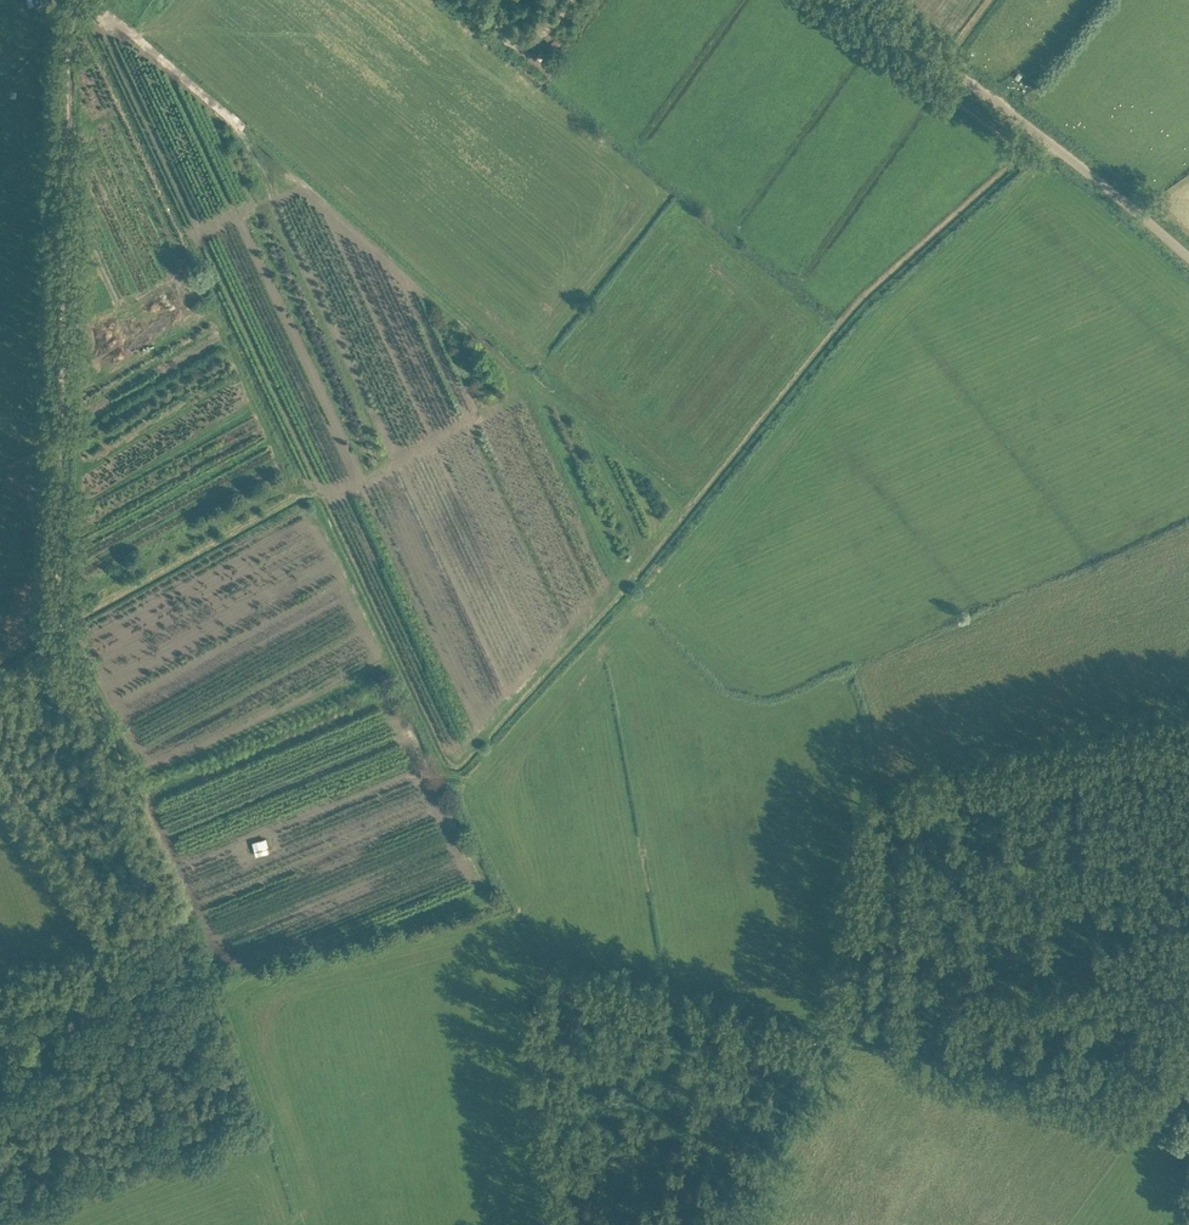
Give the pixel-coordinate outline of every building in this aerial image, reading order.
[(1021,97),(1033,88),(1020,71),(1008,80),(1021,97)] [(266,848),(263,843),(251,848),(254,854),(266,848)] [(498,897),(489,901),(491,907),(501,903),(498,897)]
